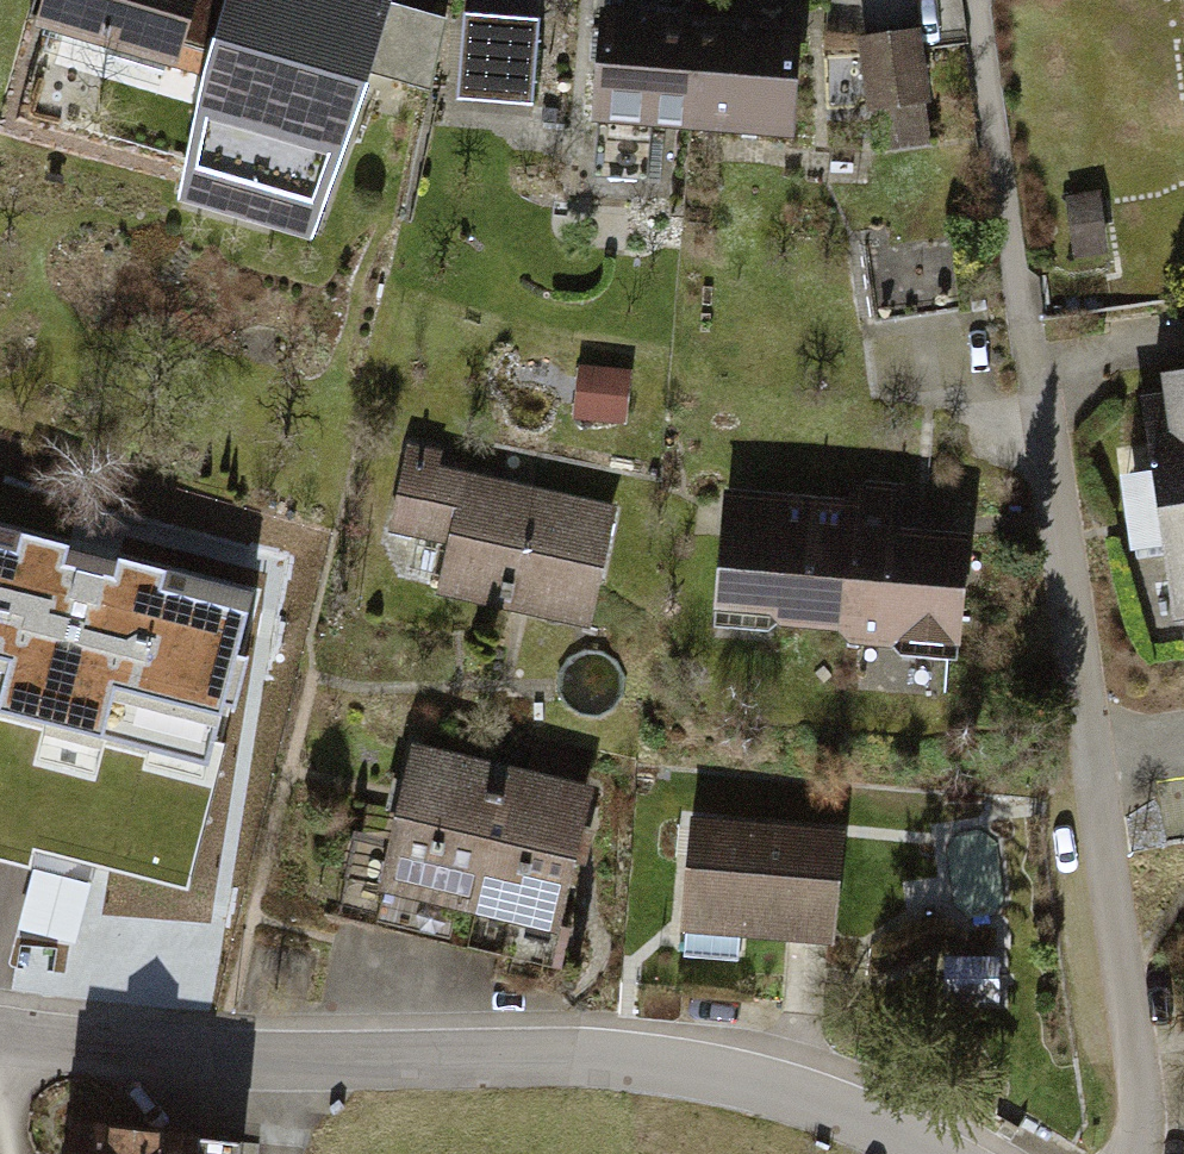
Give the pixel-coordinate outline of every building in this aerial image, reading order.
[(52,24),(164,55),(180,0),(59,0),(52,24)] [(308,0),(241,0),(188,184),(315,221),(374,19),(308,0)] [(558,19),(480,17),(478,106),(556,108),(558,19)] [(833,32),(630,18),(623,130),(825,144),(833,32)] [(937,141),(930,23),(868,27),(875,145),(937,141)] [(648,373),(596,366),(588,422),(640,429),(648,373)] [(1172,417),(1183,493),(1183,415),(1172,417)] [(636,507),(418,464),(403,534),(464,546),(454,597),(611,628),(636,507)] [(918,504),(739,491),(730,621),(817,627),(816,637),(984,648),(992,539),(916,534),(918,504)] [(0,531),(0,713),(207,765),(222,704),(235,707),(247,659),(235,656),(251,594),(0,531)] [(503,772),(418,751),(384,889),(470,910),(503,772)] [(586,791),(503,772),(470,910),(556,930),(586,791)] [(864,832),(712,823),(705,937),(857,946),(864,832)] [(89,1131),(87,1153),(229,1153),(230,1144),(89,1131)]
